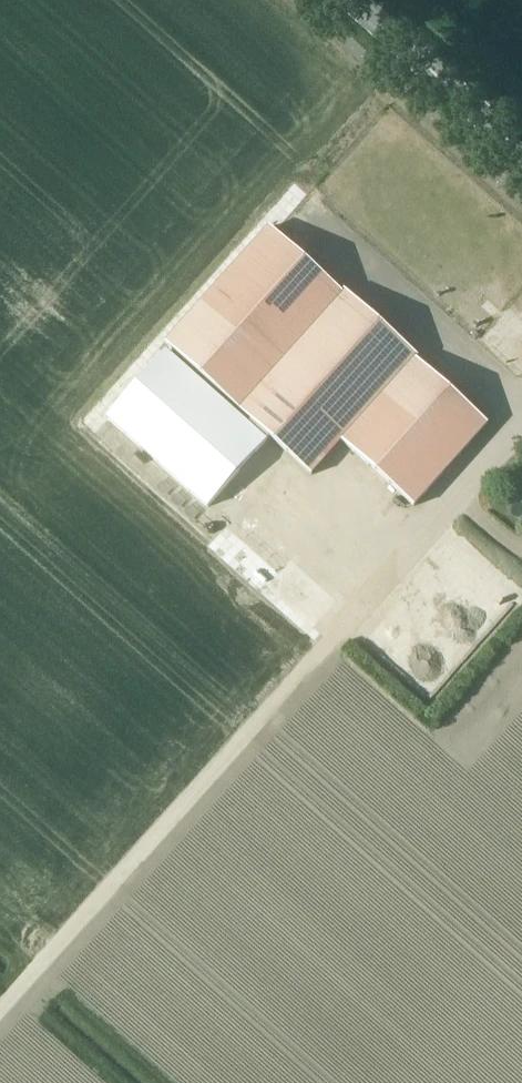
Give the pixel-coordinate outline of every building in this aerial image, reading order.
[(344,293),(273,228),(270,225),(165,342),(240,409),(344,293)] [(344,293),(240,409),(313,474),(343,441),(414,506),(489,422),(344,293)] [(208,507),(267,438),(167,349),(107,418),(208,507)]
